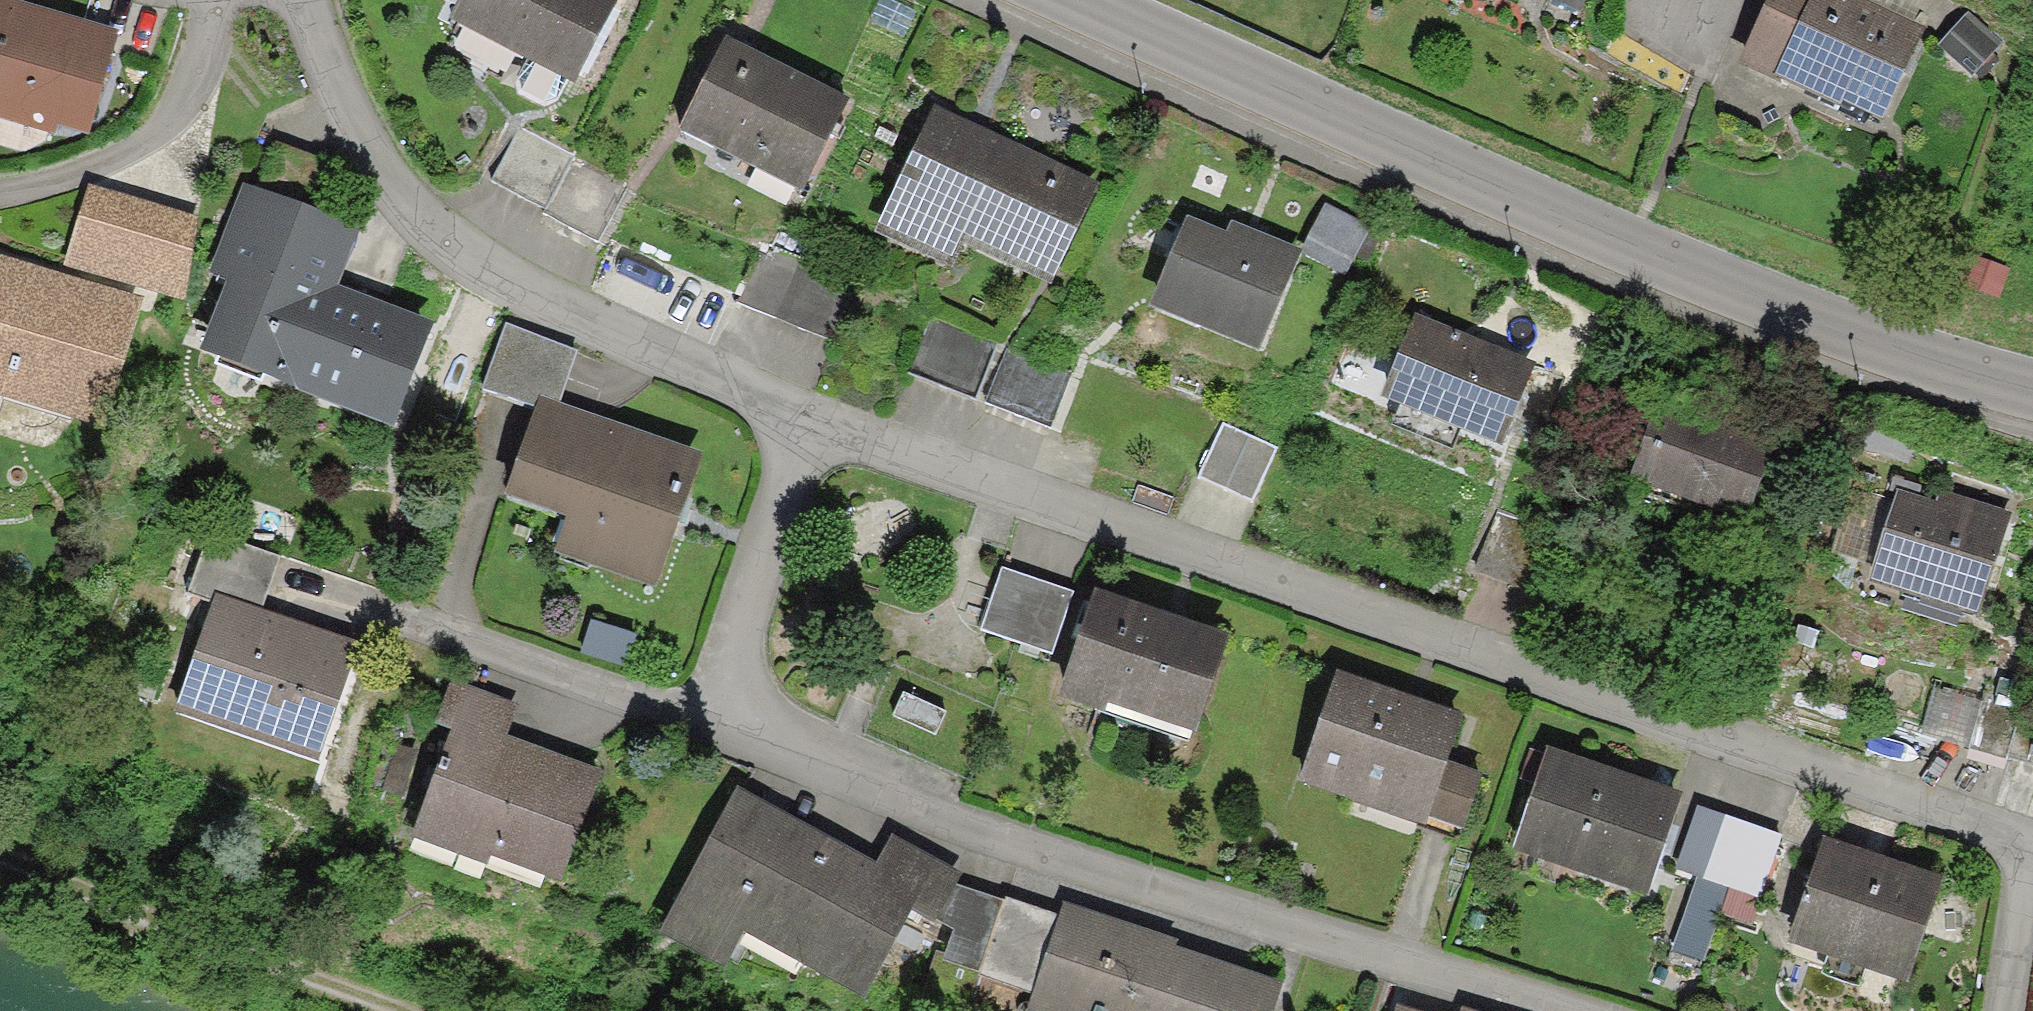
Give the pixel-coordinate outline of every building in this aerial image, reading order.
[(566,74),(604,0),(451,0),(445,12),(566,74)] [(1521,9),(1524,0),(1498,0),(1521,9)] [(1571,14),(1575,0),(1543,0),(1541,6),(1571,14)] [(1726,80),(1868,144),(1915,40),(1824,0),(1762,0),(1726,80)] [(0,14),(0,113),(80,137),(107,45),(0,14)] [(1928,55),(1966,83),(1987,54),(1949,27),(1928,55)] [(789,188),(837,94),(714,32),(666,126),(789,188)] [(1090,177),(923,101),(865,226),(944,262),(954,239),(1043,280),(1090,177)] [(478,189),(582,252),(618,193),(513,130),(478,189)] [(342,232),(240,194),(211,272),(227,278),(201,350),(376,415),(412,319),(321,286),(342,232)] [(72,203),(49,272),(0,259),(0,395),(33,406),(33,420),(51,425),(60,412),(93,421),(152,226),(72,203)] [(1356,227),(1315,206),(1291,251),(1333,272),(1356,227)] [(1215,232),(1177,216),(1142,299),(1247,344),(1289,247),(1221,218),(1215,232)] [(727,308),(822,344),(849,276),(754,239),(727,308)] [(1532,363),(1413,316),(1382,395),(1501,443),(1532,363)] [(566,347),(497,320),(473,387),(525,404),(528,391),(552,399),(566,347)] [(923,327),(901,382),(958,405),(980,349),(923,327)] [(971,412),(1037,439),(1062,376),(996,350),(971,412)] [(546,545),(648,582),(695,446),(552,399),(528,391),(525,404),(497,487),(559,508),(546,545)] [(1626,485),(1745,526),(1775,439),(1656,398),(1626,485)] [(1221,424),(1197,479),(1253,503),(1277,448),(1221,424)] [(1927,501),(1887,488),(1859,575),(1971,610),(2003,511),(1931,489),(1927,501)] [(1495,504),(1467,582),(1530,605),(1558,526),(1495,504)] [(253,605),(270,552),(196,528),(175,591),(201,600),(204,588),(253,605)] [(1061,590),(990,567),(970,627),(1041,650),(1061,590)] [(1214,629),(1083,581),(1045,683),(1176,731),(1214,629)] [(162,712),(309,763),(352,640),(253,605),(204,588),(201,600),(162,712)] [(1453,710),(1327,666),(1287,780),(1413,824),(1417,814),(1437,758),(1453,710)] [(483,850),(554,877),(589,763),(497,730),(509,701),(442,674),(426,717),(443,723),(402,829),(478,860),(483,850)] [(936,710),(890,690),(880,714),(925,734),(936,710)] [(1974,690),(1958,745),(2032,764),(2032,707),(1974,690)] [(1671,789),(1537,743),(1502,845),(1636,892),(1671,789)] [(1453,827),(1473,771),(1437,758),(1417,814),(1453,827)] [(864,858),(729,785),(648,924),(711,958),(736,928),(853,990),(898,907),(922,920),(947,881),(954,867),(880,828),(864,858)] [(1772,832),(1710,810),(1681,892),(1716,904),(1722,886),(1750,896),(1772,832)] [(1931,871),(1812,833),(1778,939),(1896,977),(1931,871)] [(1050,913),(947,881),(922,920),(943,929),(932,961),(1017,990),(1050,913)] [(1037,1010),(1261,1010),(1272,978),(1165,942),(1166,936),(1054,899),(1050,913),(1017,990),(1017,1004),(1037,1010)] [(1384,998),(1380,1010),(1430,1010),(1384,998)] [(1449,1000),(1446,1010),(1485,1010),(1449,1000)]
